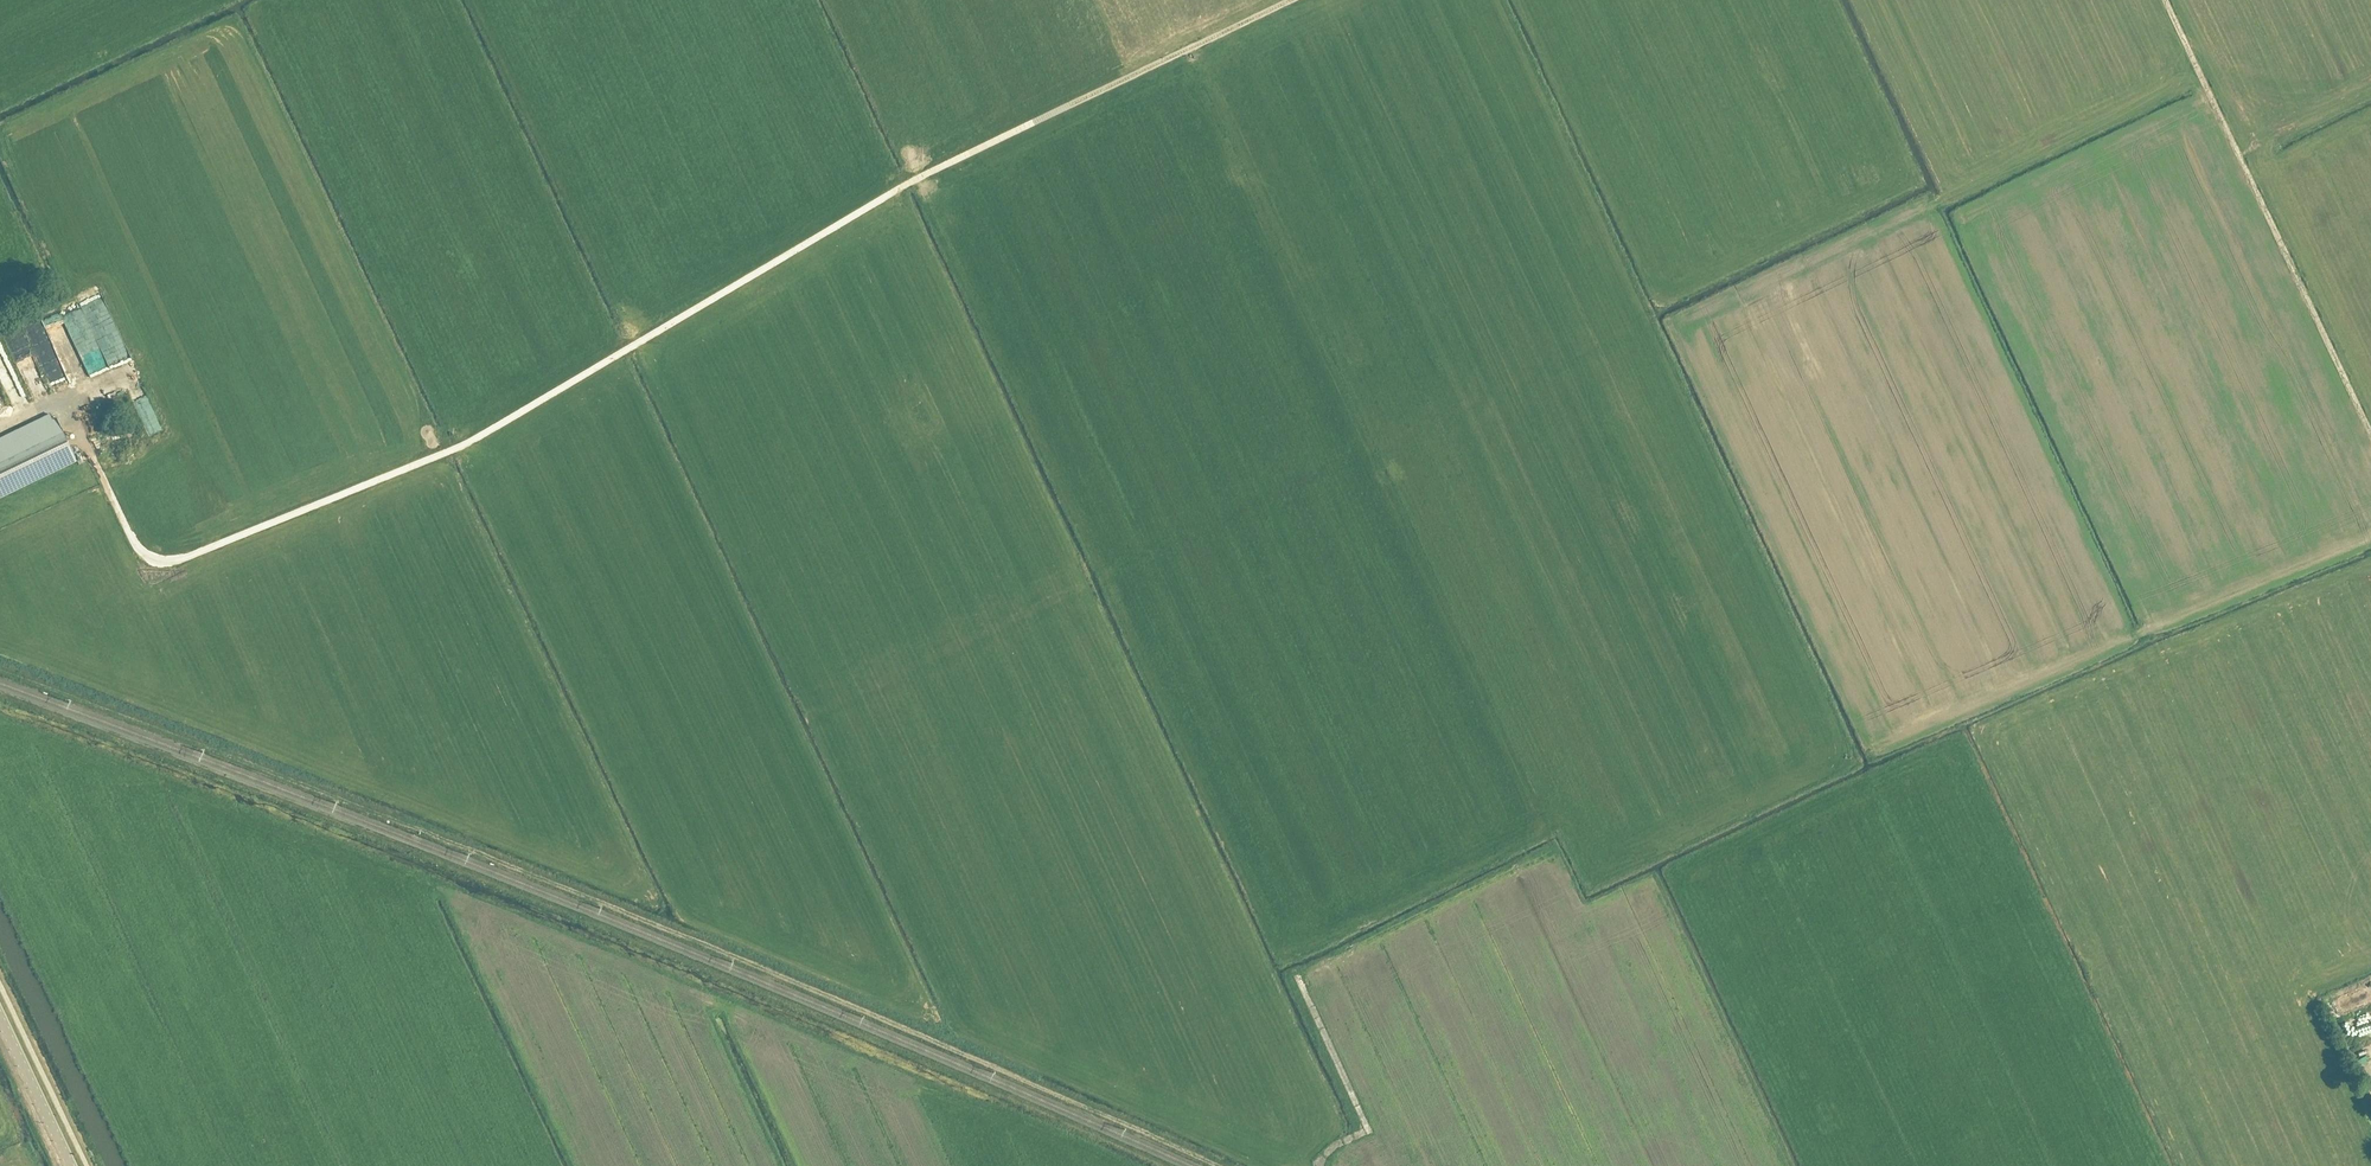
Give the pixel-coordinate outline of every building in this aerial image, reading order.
[(110,363),(134,353),(105,287),(81,298),(110,363)] [(69,317),(76,314),(72,305),(65,309),(69,317)] [(12,331),(36,394),(49,389),(24,326),(12,331)] [(3,341),(2,334),(0,335),(0,362),(6,384),(21,380),(10,339),(3,341)] [(74,345),(65,348),(71,365),(81,362),(74,345)] [(153,429),(163,425),(148,393),(138,398),(153,429)] [(77,460),(56,418),(52,420),(49,414),(0,439),(0,497),(77,460)]
